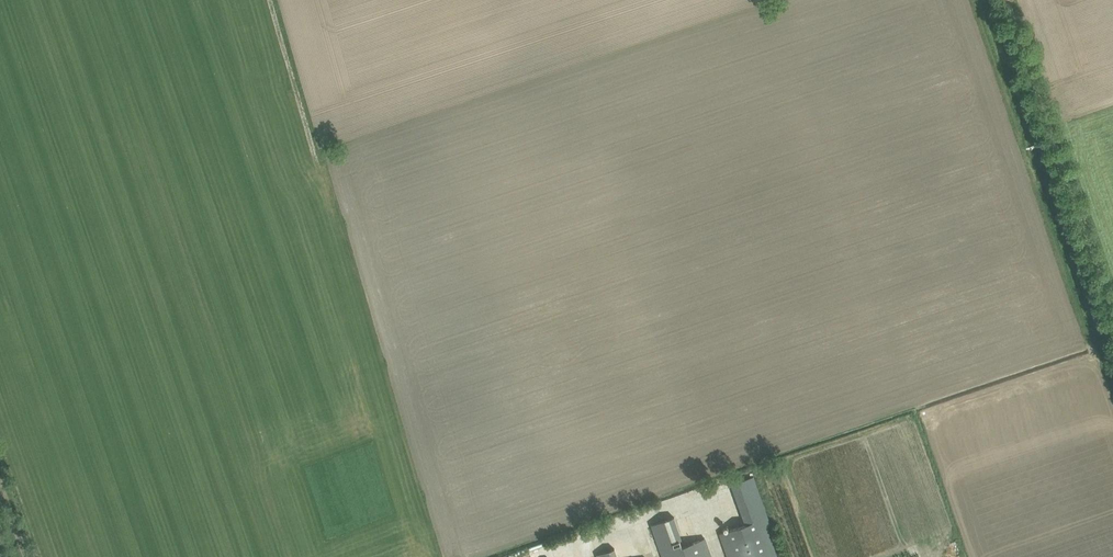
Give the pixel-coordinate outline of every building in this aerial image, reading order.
[(765,527),(771,525),(753,476),(730,484),(745,524),(720,533),(728,556),(776,556),(765,527)] [(663,556),(711,556),(704,538),(684,545),(674,517),(652,525),(663,556)] [(614,548),(596,555),(597,556),(617,556),(614,548)]
